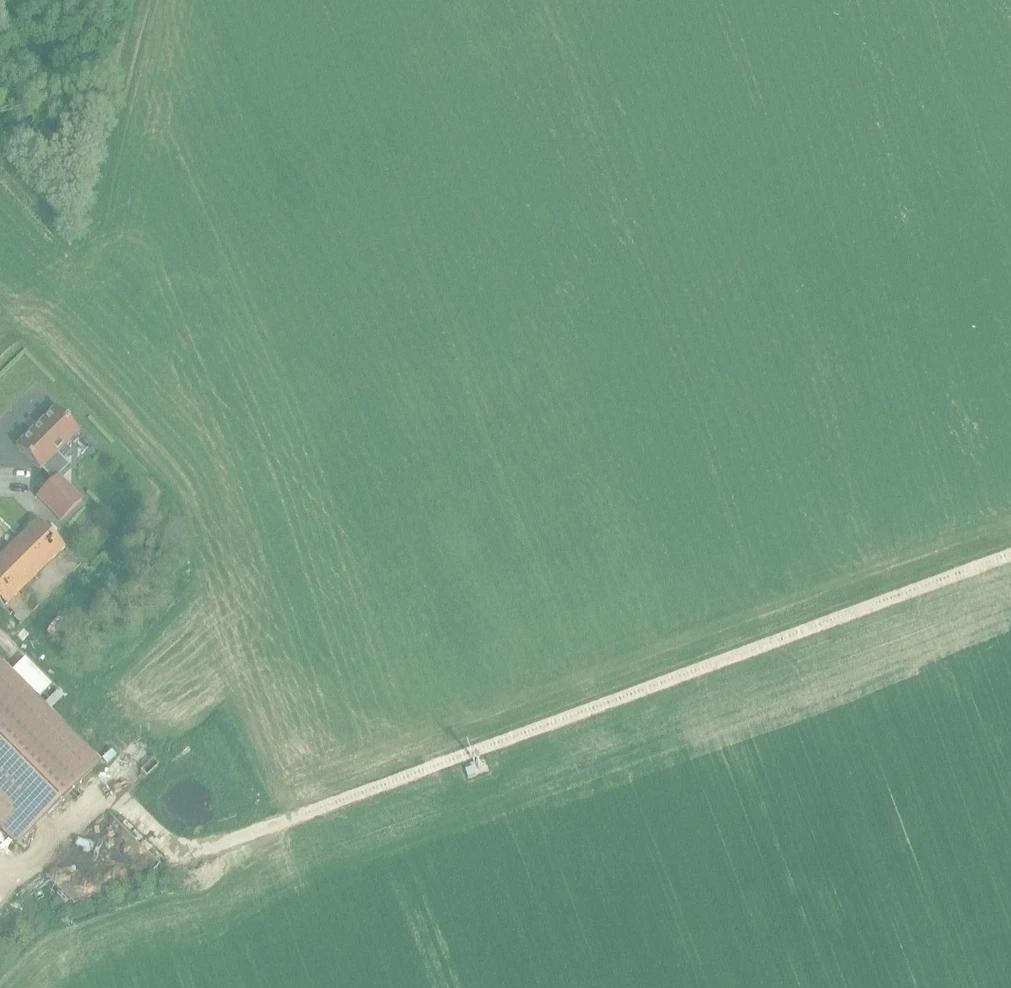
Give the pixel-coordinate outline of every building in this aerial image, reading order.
[(78,432),(54,407),(15,445),(39,470),(40,469),(52,480),(35,496),(60,521),(81,499),(58,476),(69,465),(57,453),(78,432)] [(33,523),(0,555),(0,610),(14,625),(75,566),(33,523)] [(0,663),(0,825),(17,843),(98,762),(35,699),(50,684),(24,658),(9,672),(0,663)] [(56,691),(44,702),(50,708),(62,697),(56,691)]
